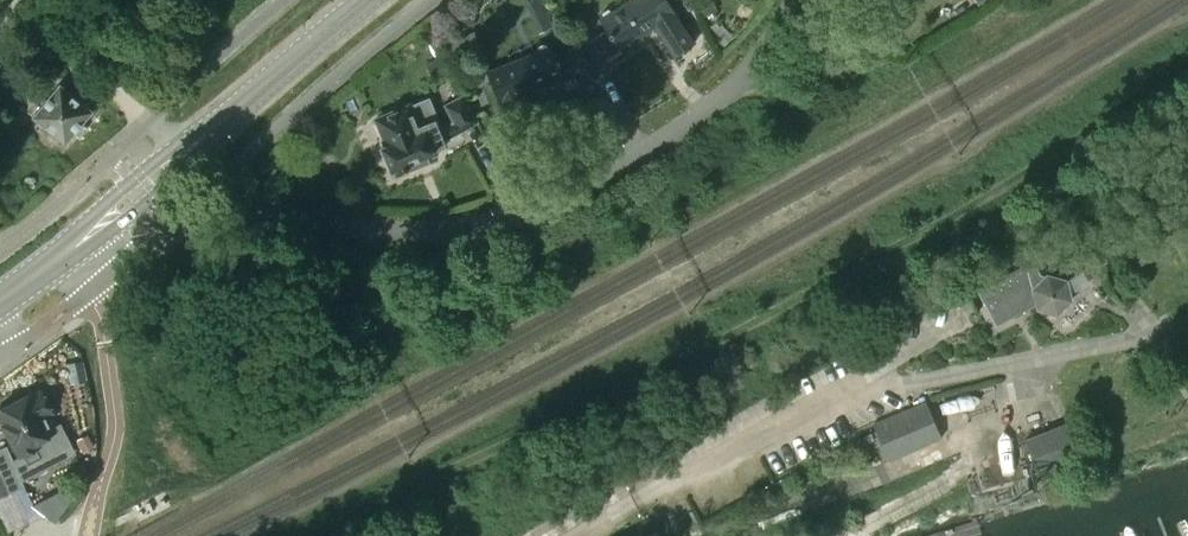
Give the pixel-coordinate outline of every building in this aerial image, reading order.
[(594,71),(607,64),(603,59),(619,48),(617,45),(638,31),(640,35),(654,26),(674,56),(694,42),(674,12),(676,11),(668,0),(629,0),(600,19),(606,28),(593,37),(591,35),(579,41),(594,71)] [(594,71),(579,41),(568,46),(570,49),(556,55),(552,45),(486,71),(499,104),(500,103),(514,136),(536,127),(523,94),(539,88),(537,84),(563,74),(565,76),(580,70),(584,76),(594,71)] [(92,111),(60,84),(33,116),(65,143),(92,111)] [(446,105),(460,130),(477,121),(463,96),(446,105)] [(408,107),(408,106),(378,119),(387,140),(384,141),(397,173),(436,156),(433,148),(444,144),(434,120),(437,119),(428,99),(408,107)] [(1036,304),(1037,303),(1038,307),(1039,308),(1049,311),(1056,313),(1069,300),(1068,294),(1065,282),(1083,272),(1082,271),(1063,281),(1059,280),(1041,274),(1033,261),(978,291),(995,324),(996,325),(1036,304)] [(71,384),(77,383),(86,381),(81,361),(66,364),(71,384)] [(1179,370),(1187,384),(1187,364),(1179,370)] [(28,464),(69,443),(60,425),(52,429),(44,415),(53,410),(43,391),(34,395),(32,392),(2,408),(3,410),(0,412),(0,417),(19,454),(22,453),(28,464)] [(924,400),(908,407),(871,422),(886,458),(939,436),(924,400)] [(1082,456),(1067,423),(1024,443),(1038,475),(1082,456)] [(88,432),(78,437),(84,450),(95,445),(88,432)] [(24,524),(42,516),(40,510),(31,503),(25,486),(7,445),(0,448),(0,472),(24,524)] [(89,468),(81,461),(72,472),(80,478),(89,468)] [(0,472),(0,515),(7,532),(24,524),(0,472)] [(58,486),(34,500),(43,517),(68,504),(58,486)]
